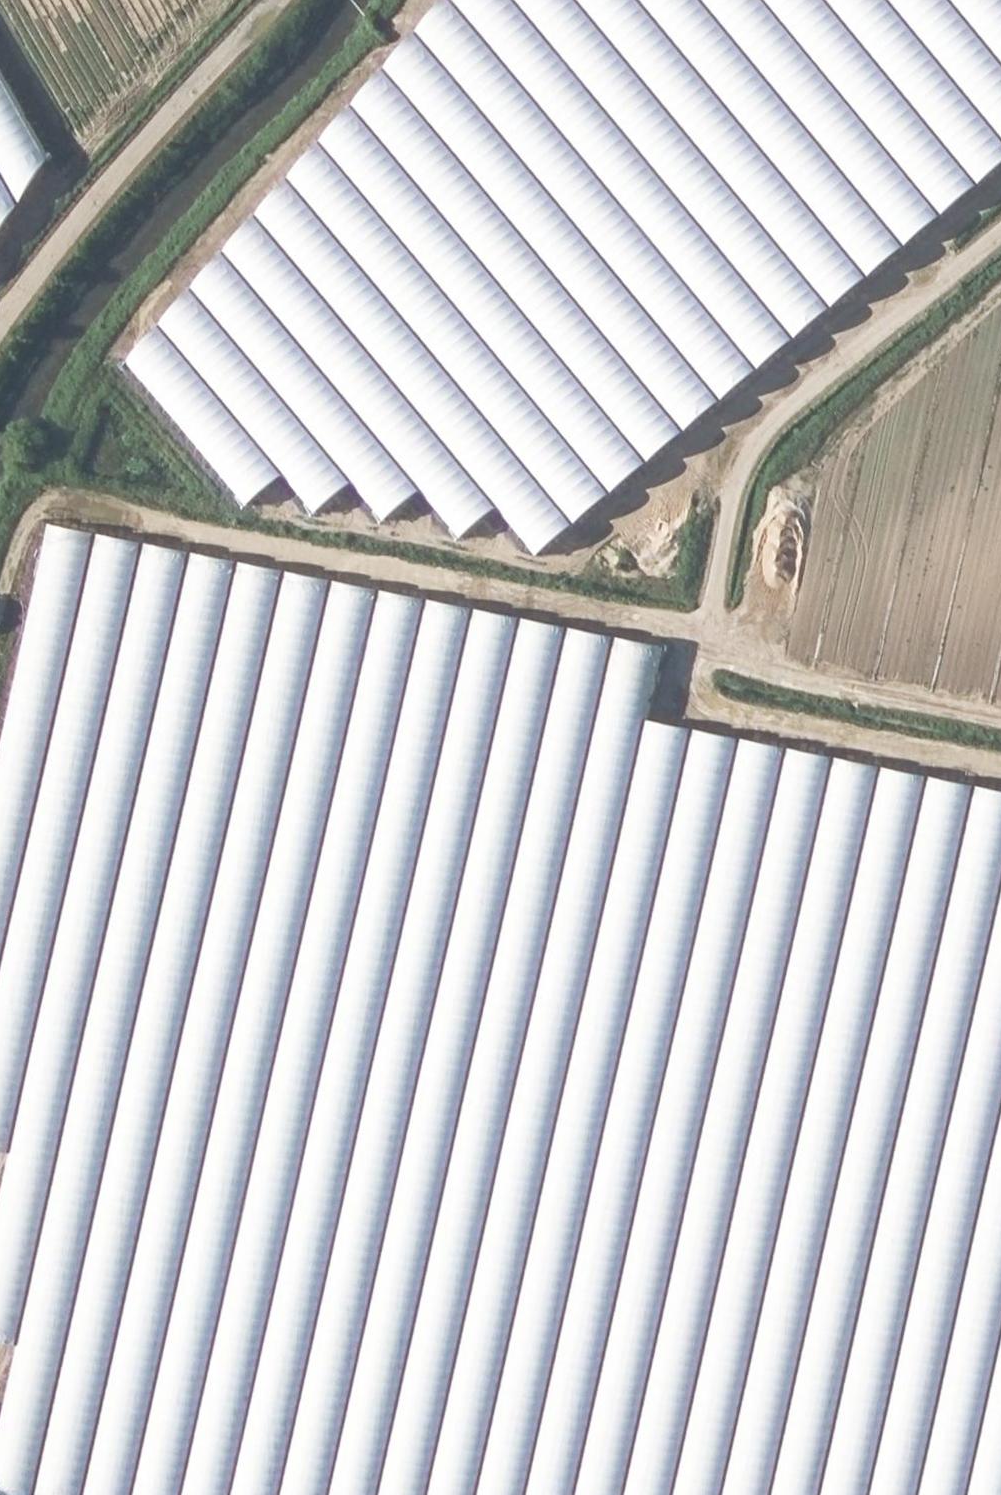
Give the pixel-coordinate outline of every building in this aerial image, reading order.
[(133,361),(247,502),(283,475),(318,516),(354,483),(386,528),(425,487),(465,536),(503,510),(541,555),(1000,166),(1000,0),(448,0),(133,361)] [(0,60),(0,242),(55,158),(0,60)] [(47,519),(0,749),(0,1151),(12,1153),(0,1211),(0,1340),(22,1345),(0,1451),(0,1490),(23,1494),(1000,1494),(1000,790),(653,719),(669,646),(47,519)]
